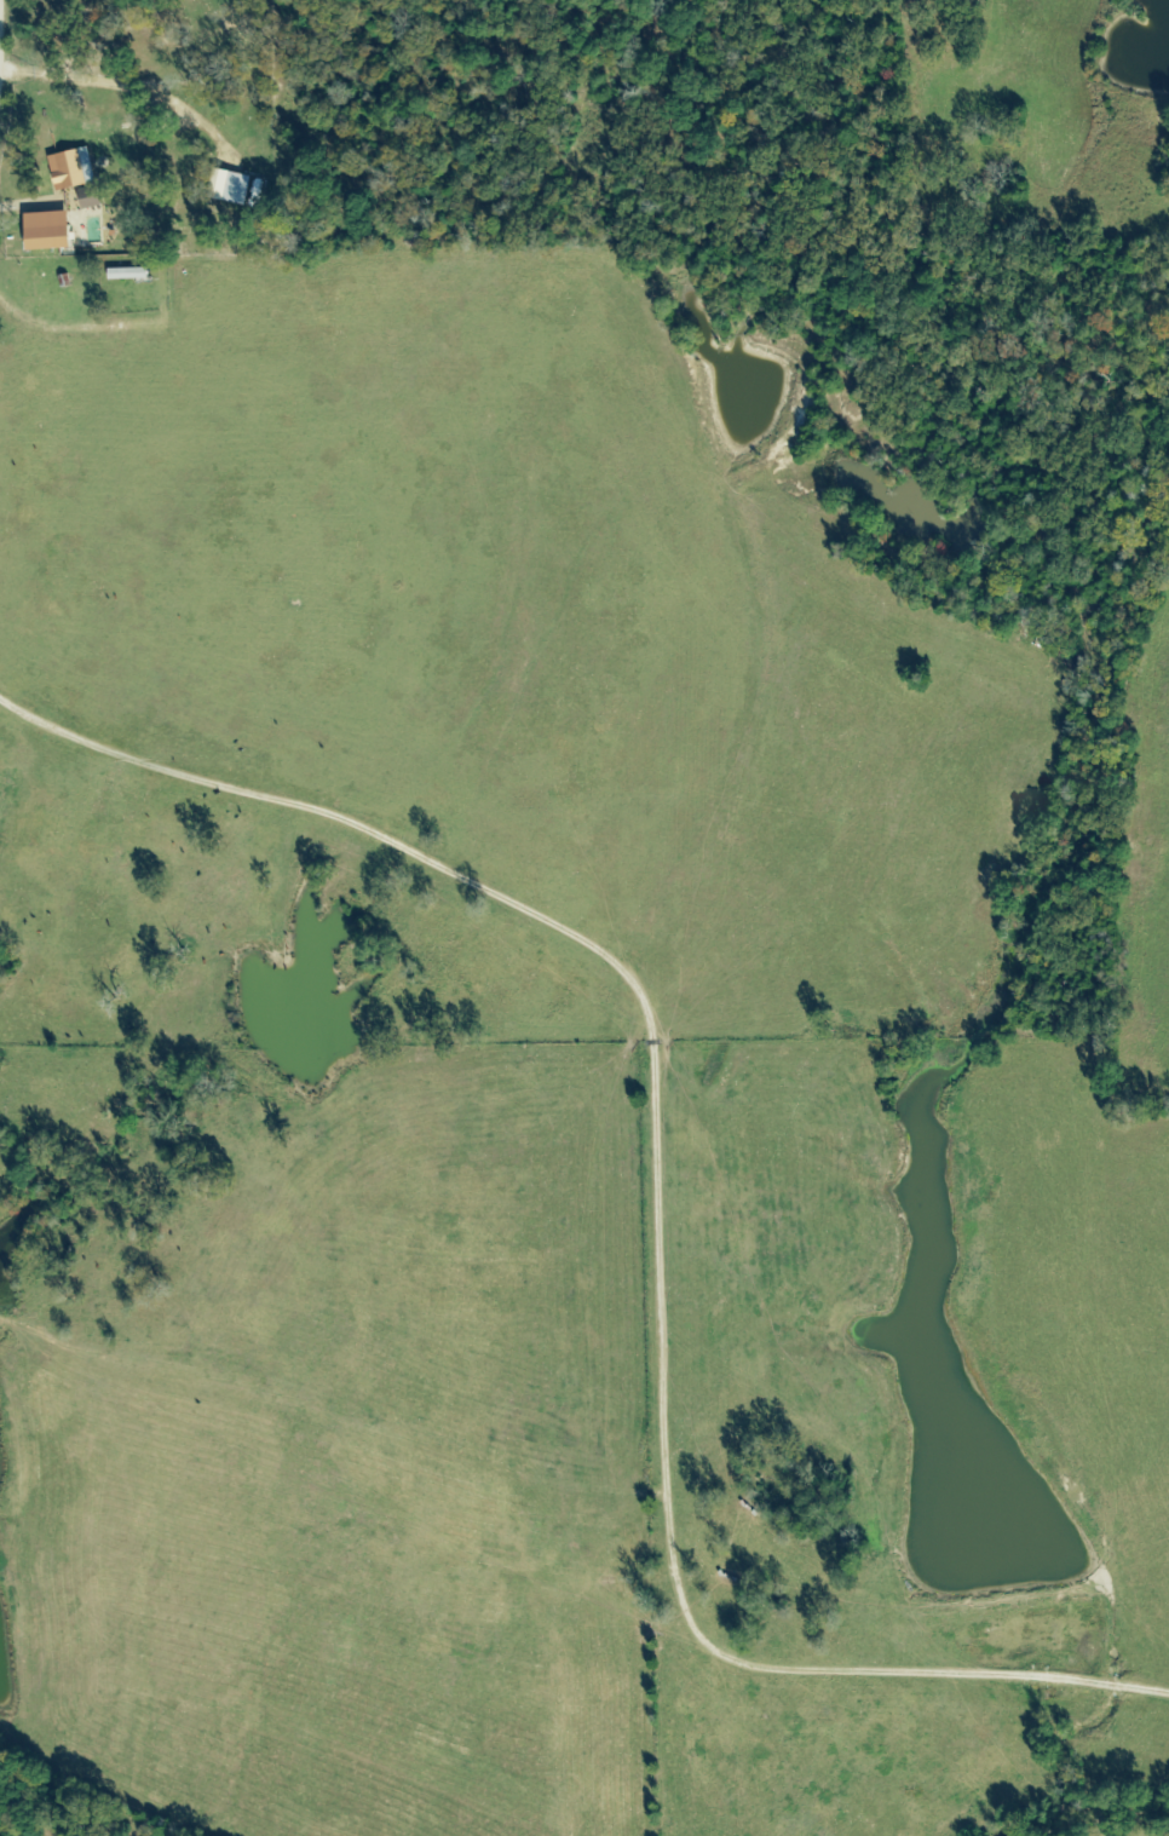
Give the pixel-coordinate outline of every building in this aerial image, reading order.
[(51,159),(61,194),(90,186),(88,179),(98,177),(90,149),(51,159)] [(211,198),(247,207),(254,178),(218,169),(211,198)] [(82,193),(85,211),(105,207),(99,182),(89,184),(90,191),(82,193)] [(30,215),(31,252),(74,251),(74,214),(30,215)] [(111,270),(111,281),(149,280),(149,270),(111,270)]
